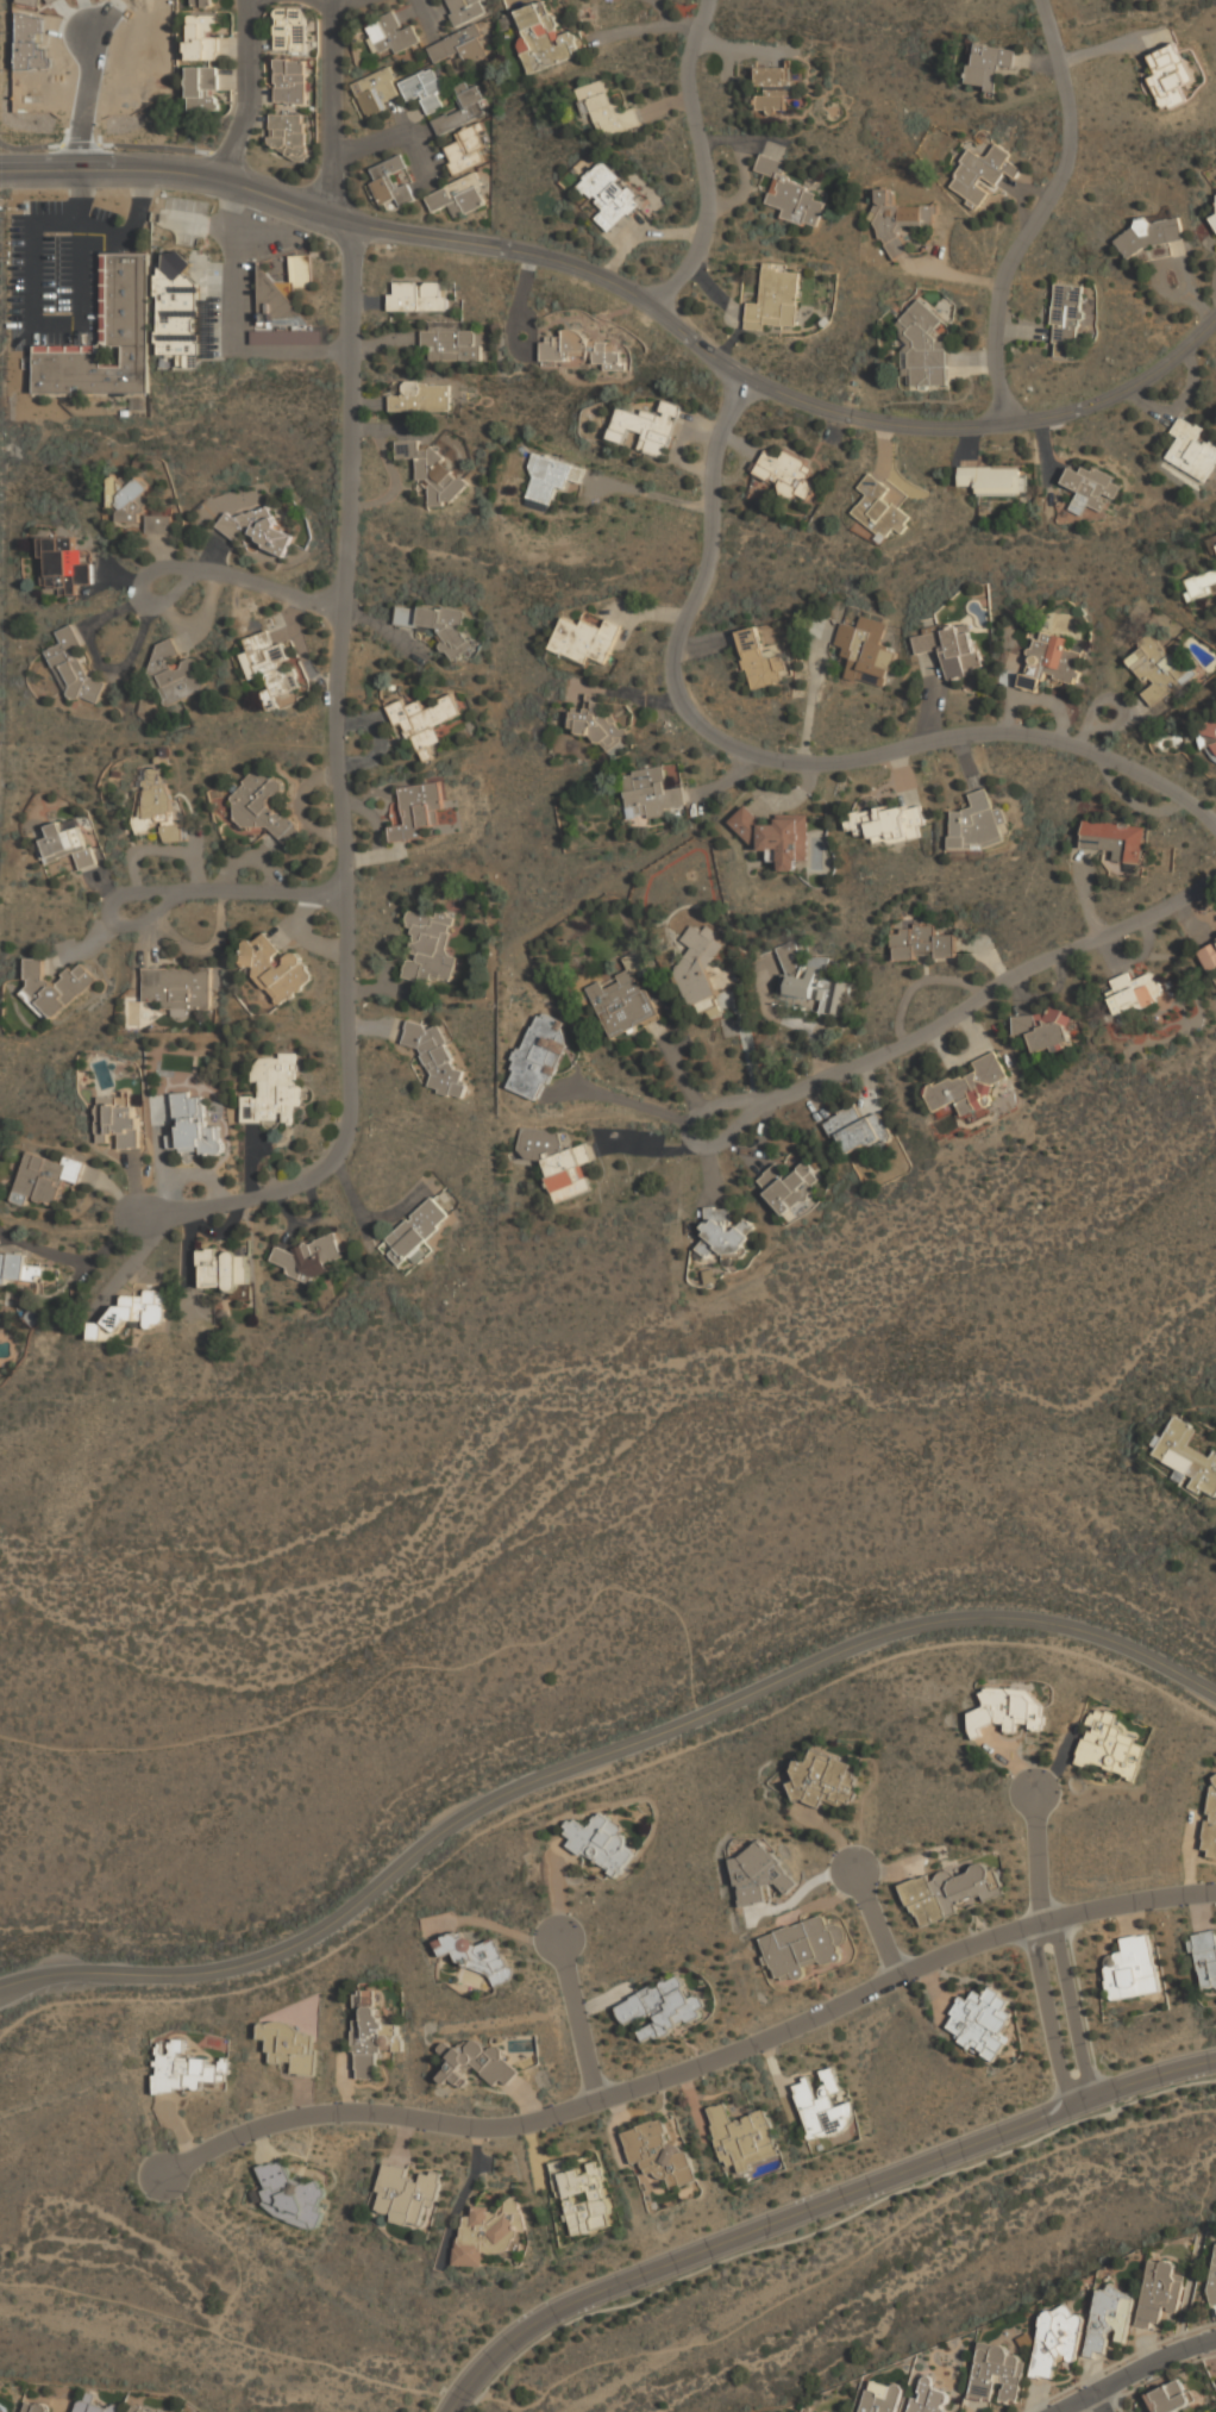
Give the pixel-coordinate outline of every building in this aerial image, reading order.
[(485,13),(482,6),(487,3),(486,0),(444,0),(456,27),(485,13)] [(530,73),(579,55),(571,31),(559,36),(546,1),(509,15),(530,73)] [(308,51),(308,6),(275,6),(275,51),(308,51)] [(219,60),(219,13),(186,13),(186,60),(219,60)] [(379,53),(392,47),(395,54),(419,42),(412,25),(401,30),(394,13),(366,25),(379,53)] [(426,46),(433,63),(459,52),(464,64),(487,54),(474,25),(426,46)] [(1195,80),(1177,42),(1148,55),(1158,74),(1149,77),(1165,111),(1189,99),(1181,86),(1195,80)] [(998,88),(1001,65),(1015,67),(1017,49),(972,43),(967,85),(998,88)] [(307,104),(307,58),(274,58),(272,104),(307,104)] [(188,110),(219,110),(219,65),(188,65),(188,110)] [(795,65),(757,67),(758,112),(785,112),(785,95),(795,95),(795,65)] [(352,83),(366,118),(387,110),(384,102),(398,96),(392,80),(394,79),(390,67),(352,83)] [(399,82),(407,102),(419,97),(427,115),(443,108),(436,93),(443,90),(433,67),(399,82)] [(640,126),(635,108),(621,112),(618,102),(612,104),(605,80),(575,89),(583,114),(592,112),(600,139),(640,126)] [(431,121),(437,135),(484,115),(479,103),(483,101),(476,85),(468,89),(465,82),(453,88),(462,108),(431,121)] [(269,113),(269,146),(283,148),(283,160),(306,160),(307,113),(269,113)] [(483,161),(477,149),(483,146),(473,125),(455,134),(458,141),(442,149),(456,175),(483,161)] [(947,186),(980,207),(1003,171),(1015,180),(1022,168),(1009,160),(1013,154),(996,143),(986,158),(971,149),(947,186)] [(370,168),(376,181),(372,183),(380,205),(397,198),(400,206),(414,200),(408,184),(396,188),(391,174),(407,168),(402,155),(370,168)] [(767,206),(784,210),(782,218),(817,229),(827,195),(778,182),(783,162),(761,156),(757,171),(776,176),(767,206)] [(595,218),(608,233),(640,204),(602,162),(577,184),(602,212),(595,218)] [(425,195),(432,212),(448,205),(454,218),(484,205),(477,187),(481,185),(476,174),(425,195)] [(934,205),(894,206),(892,189),(878,190),(879,256),(903,255),(902,225),(934,225),(934,205)] [(1117,229),(1122,251),(1184,240),(1180,218),(1117,229)] [(102,250),(104,342),(37,342),(36,393),(150,395),(146,250),(102,250)] [(162,268),(162,276),(159,276),(159,296),(161,331),(161,344),(161,355),(161,370),(200,371),(202,343),(199,342),(201,336),(198,333),(195,332),(195,319),(198,317),(199,285),(192,276),(189,279),(184,274),(194,264),(181,250),(174,254),(165,254),(167,268),(162,268)] [(259,262),(276,282),(289,282),(288,255),(309,254),(311,285),(293,286),(294,304),(311,327),(311,332),(319,332),(320,345),(251,346),(251,333),(256,333),(256,315),(259,315),(259,262)] [(747,302),(746,325),(796,329),(800,270),(764,268),(761,304),(747,302)] [(388,281),(388,310),(449,310),(449,281),(388,281)] [(1052,343),(1079,344),(1082,285),(1055,283),(1052,343)] [(946,386),(945,317),(929,317),(929,306),(904,306),(905,387),(946,386)] [(587,329),(562,330),(562,336),(540,337),(541,363),(566,362),(566,363),(588,363),(587,329)] [(482,330),(421,330),(421,348),(430,348),(430,360),(482,360),(482,330)] [(620,342),(593,342),(593,367),(619,367),(620,342)] [(1074,358),(1074,345),(1055,344),(1055,357),(1074,358)] [(390,394),(390,411),(450,411),(450,381),(401,381),(401,394),(390,394)] [(659,417),(619,405),(608,442),(665,457),(681,405),(664,400),(659,417)] [(1205,481),(1215,462),(1215,442),(1209,438),(1205,443),(1197,438),(1202,430),(1179,417),(1171,432),(1179,437),(1166,458),(1205,481)] [(444,446),(419,446),(419,439),(396,440),(397,460),(418,458),(418,480),(428,480),(430,504),(463,502),(463,474),(445,474),(444,446)] [(784,450),(781,456),(766,449),(757,467),(808,493),(813,486),(806,482),(814,465),(784,450)] [(522,500),(551,510),(558,487),(566,489),(573,464),(537,452),(522,500)] [(1071,461),(1063,483),(1079,489),(1071,508),(1085,514),(1089,506),(1101,511),(1107,496),(1114,500),(1121,480),(1071,461)] [(978,494),(1024,495),(1024,467),(960,467),(960,486),(978,486),(978,494)] [(913,518),(883,495),(889,488),(870,473),(859,487),(867,494),(852,513),(873,530),(870,535),(880,542),(892,526),(901,533),(913,518)] [(108,480),(114,474),(120,481),(125,475),(132,483),(138,477),(149,489),(144,494),(150,501),(144,507),(145,510),(142,513),(139,513),(138,521),(117,521),(117,512),(114,508),(107,508),(108,480)] [(215,526),(226,512),(233,518),(245,513),(245,514),(253,511),(255,512),(268,506),(272,517),(276,524),(274,527),(294,537),(284,557),(264,548),(263,544),(258,540),(257,537),(250,533),(251,530),(249,529),(244,530),(234,542),(215,526)] [(145,515),(170,515),(170,533),(145,533),(145,515)] [(92,583),(92,562),(77,562),(77,536),(42,536),(42,593),(77,593),(77,583),(92,583)] [(1185,580),(1191,598),(1215,588),(1215,569),(1185,580)] [(395,625),(440,632),(438,654),(464,657),(470,612),(399,602),(395,625)] [(549,649),(585,664),(589,656),(606,663),(622,625),(607,618),(602,627),(583,619),(582,625),(563,617),(549,649)] [(886,688),(895,650),(880,646),(886,623),(860,617),(858,627),(840,623),(833,654),(850,657),(845,677),(886,688)] [(45,650),(75,706),(101,692),(79,648),(84,644),(73,623),(56,631),(62,642),(45,650)] [(916,655),(944,651),(947,676),(978,673),(972,625),(914,633),(916,655)] [(751,688),(789,680),(784,655),(764,658),(758,626),(738,631),(751,688)] [(284,642),(274,645),(268,630),(244,638),(247,652),(243,654),(250,677),(263,673),(268,686),(261,689),(267,710),(280,705),(276,695),(300,687),(284,642)] [(1028,662),(1039,664),(1036,673),(1076,682),(1085,643),(1034,631),(1028,662)] [(1190,681),(1162,633),(1127,654),(1146,687),(1141,689),(1149,704),(1190,681)] [(157,675),(173,668),(168,658),(179,654),(172,638),(145,650),(157,675)] [(170,704),(207,687),(194,657),(157,674),(170,704)] [(462,714),(453,694),(424,707),(420,699),(407,705),(405,698),(387,706),(395,726),(406,721),(422,761),(433,757),(428,745),(440,741),(434,726),(462,714)] [(569,721),(614,757),(633,732),(593,700),(583,713),(578,710),(569,721)] [(1215,719),(1203,723),(1214,760),(1215,760),(1215,716),(1215,719)] [(228,801),(238,808),(237,810),(284,849),(301,829),(271,804),(287,785),(259,763),(228,801)] [(165,764),(144,770),(149,788),(134,792),(142,820),(157,817),(163,844),(184,838),(165,764)] [(683,786),(666,788),(664,767),(625,771),(629,819),(666,814),(666,808),(685,806),(683,786)] [(399,787),(403,823),(389,824),(390,842),(422,838),(421,826),(438,824),(437,811),(443,810),(440,782),(399,787)] [(951,810),(952,846),(1003,845),(1002,825),(1007,825),(1007,807),(990,808),(989,791),(971,791),(972,810),(951,810)] [(922,801),(848,814),(852,836),(870,833),(871,845),(921,837),(920,825),(926,824),(922,801)] [(807,819),(754,820),(754,811),(738,811),(738,850),(782,850),(782,863),(807,863),(807,819)] [(92,866),(81,818),(48,825),(50,837),(38,839),(43,863),(75,856),(77,869),(92,866)] [(1143,826),(1084,823),(1083,849),(1114,851),(1112,863),(1141,864),(1143,826)] [(405,975),(452,986),(458,956),(447,954),(455,916),(410,907),(406,926),(414,929),(405,975)] [(712,925),(682,936),(690,960),(672,966),(688,1008),(719,998),(707,963),(723,958),(712,925)] [(892,929),(892,958),(957,958),(957,936),(935,936),(935,929),(892,929)] [(297,950),(282,958),(268,932),(242,945),(271,1004),(314,982),(297,950)] [(1208,971),(1215,968),(1215,938),(1197,946),(1208,971)] [(589,988),(610,1039),(658,1019),(639,973),(647,969),(640,951),(623,957),(631,974),(602,986),(601,982),(589,988)] [(846,1017),(851,982),(827,979),(830,958),(808,955),(804,977),(784,974),(781,995),(821,1001),(819,1012),(846,1017)] [(44,957),(26,957),(26,989),(21,993),(42,1017),(51,1017),(96,980),(86,967),(73,967),(56,981),(44,981),(44,957)] [(143,967),(143,1001),(165,1001),(165,1010),(211,1010),(211,967),(143,967)] [(1109,980),(1116,1011),(1164,1001),(1157,969),(1109,980)] [(716,998),(694,1003),(696,1015),(719,1010),(716,998)] [(1028,1032),(1036,1052),(1071,1041),(1059,1006),(1013,1021),(1017,1036),(1028,1032)] [(506,1088),(538,1101),(551,1070),(553,1071),(571,1025),(535,1012),(506,1088)] [(402,1043),(425,1049),(420,1069),(433,1071),(428,1088),(462,1095),(468,1071),(441,1066),(450,1031),(407,1020),(402,1043)] [(976,1069),(924,1089),(933,1111),(957,1101),(965,1119),(988,1110),(984,1100),(995,1095),(990,1085),(1008,1077),(997,1051),(973,1061),(976,1069)] [(242,1095),(242,1120),(297,1121),(299,1052),(278,1052),(278,1068),(258,1068),(258,1095),(242,1095)] [(207,1126),(205,1092),(170,1094),(175,1154),(224,1150),(221,1125),(207,1126)] [(131,1096),(98,1096),(98,1139),(118,1139),(118,1149),(139,1149),(139,1105),(131,1105),(131,1096)] [(863,1120),(854,1104),(838,1112),(839,1114),(822,1123),(830,1139),(835,1137),(846,1157),(879,1141),(886,1142),(890,1141),(891,1135),(879,1114),(875,1113),(863,1120)] [(543,1160),(554,1202),(591,1192),(584,1164),(593,1162),(587,1145),(583,1144),(565,1150),(559,1132),(521,1129),(519,1150),(521,1157),(543,1160)] [(14,1200),(27,1204),(30,1198),(58,1205),(64,1180),(80,1183),(84,1164),(26,1150),(14,1200)] [(791,1175),(777,1162),(756,1186),(788,1217),(823,1181),(803,1162),(791,1175)] [(381,1246),(399,1266),(451,1218),(433,1199),(381,1246)] [(732,1214),(713,1207),(696,1246),(739,1266),(756,1226),(731,1216),(732,1214)] [(274,1255),(277,1264),(287,1261),(294,1282),(330,1269),(327,1262),(344,1256),(334,1232),(274,1255)] [(200,1287),(250,1287),(249,1250),(199,1251),(200,1287)] [(42,1267),(26,1264),(24,1279),(39,1281),(42,1267)] [(120,1320),(145,1320),(145,1326),(165,1326),(165,1289),(144,1289),(144,1295),(121,1294),(121,1305),(109,1305),(108,1323),(89,1321),(89,1339),(120,1341),(120,1320)] [(37,1326),(45,1313),(32,1305),(24,1317),(37,1326)] [(1196,1476),(1192,1485),(1215,1495),(1215,1451),(1215,1450),(1211,1456),(1190,1445),(1198,1426),(1174,1416),(1155,1458),(1196,1476)] [(1042,1691),(985,1686),(983,1711),(972,1710),(970,1735),(983,1736),(983,1721),(1005,1724),(1005,1731),(1016,1732),(1017,1725),(1039,1726),(1042,1691)] [(1078,1764),(1136,1779),(1145,1746),(1135,1744),(1137,1733),(1114,1729),(1117,1713),(1092,1707),(1078,1764)] [(860,1767),(814,1749),(808,1763),(801,1760),(788,1795),(821,1808),(823,1801),(844,1810),(860,1767)] [(1215,1858),(1215,1771),(1211,1770),(1204,1857),(1215,1858)] [(568,1845),(616,1879),(637,1849),(616,1836),(623,1827),(600,1811),(589,1827),(572,1817),(563,1830),(573,1837),(568,1845)] [(732,1854),(738,1906),(765,1903),(763,1885),(779,1883),(780,1890),(782,1890),(777,1848),(732,1854)] [(915,1927),(959,1913),(957,1906),(1003,1891),(996,1868),(986,1872),(984,1863),(930,1880),(928,1875),(901,1883),(915,1927)] [(761,1936),(777,1983),(806,1974),(804,1969),(841,1957),(838,1945),(847,1942),(841,1923),(828,1926),(823,1916),(761,1936)] [(1190,1935),(1199,1989),(1215,1987),(1215,1930),(1190,1935)] [(514,1980),(501,1937),(475,1945),(471,1931),(434,1942),(440,1958),(455,1954),(456,1962),(488,1975),(493,1986),(514,1980)] [(1111,2000),(1159,1992),(1151,1933),(1121,1937),(1123,1951),(1104,1955),(1111,2000)] [(616,2000),(626,2029),(638,2025),(643,2039),(709,2018),(701,1995),(688,1999),(681,1980),(616,2000)] [(942,2029),(995,2061),(1009,2037),(1001,2033),(1013,2014),(1003,2010),(1010,1999),(990,1987),(984,1997),(974,1991),(967,2001),(961,1997),(942,2029)] [(352,2079),(380,2080),(380,2050),(403,2051),(403,2024),(378,2023),(380,1991),(356,1989),(352,2079)] [(290,2074),(315,2075),(319,2027),(259,2024),(259,2039),(269,2039),(268,2061),(292,2062),(290,2074)] [(475,2068),(495,2085),(501,2077),(508,2085),(521,2069),(493,2045),(489,2050),(471,2035),(457,2051),(445,2042),(438,2050),(452,2062),(439,2077),(447,2083),(452,2077),(460,2085),(475,2068)] [(156,2091),(205,2091),(205,2081),(225,2081),(225,2058),(186,2058),(186,2039),(156,2039),(156,2091)] [(794,2085),(813,2142),(855,2127),(848,2104),(835,2107),(830,2094),(841,2091),(833,2068),(822,2072),(829,2094),(816,2099),(810,2080),(794,2085)] [(767,2110),(731,2119),(727,2102),(709,2107),(723,2167),(735,2163),(737,2172),(778,2155),(767,2110)] [(631,2164),(643,2162),(648,2182),(666,2176),(670,2188),(696,2181),(685,2143),(670,2148),(663,2119),(621,2130),(631,2164)] [(554,2162),(565,2236),(614,2227),(603,2162),(569,2167),(568,2160),(554,2162)] [(319,2180),(292,2185),(287,2161),(261,2164),(268,2211),(297,2206),(300,2225),(325,2220),(319,2180)] [(443,2174),(415,2168),(415,2169),(386,2162),(375,2208),(391,2212),(389,2222),(420,2227),(425,2205),(435,2207),(443,2174)] [(456,2266),(484,2267),(485,2254),(516,2255),(518,2231),(521,2231),(524,2198),(507,2197),(506,2208),(472,2206),(471,2217),(459,2217),(456,2266)] [(1207,2301),(1215,2303),(1215,2255),(1207,2301)] [(1178,2311),(1184,2279),(1173,2277),(1176,2263),(1149,2260),(1137,2325),(1159,2329),(1162,2308),(1178,2311)] [(1135,2293),(1098,2287),(1086,2352),(1105,2356),(1109,2338),(1127,2342),(1135,2293)] [(1054,2379),(1058,2358),(1077,2362),(1085,2316),(1070,2313),(1071,2312),(1043,2307),(1032,2375),(1054,2379)] [(970,2398),(994,2402),(995,2399),(1017,2404),(1027,2354),(979,2344),(970,2398)] [(951,2394),(930,2388),(933,2379),(920,2375),(909,2411),(946,2411),(951,2394)] [(1156,2411),(1174,2411),(1195,2402),(1184,2379),(1148,2394),(1156,2411)] [(891,2385),(889,2394),(864,2388),(858,2411),(895,2411),(902,2387),(891,2385)] [(120,2408),(98,2400),(99,2395),(84,2391),(76,2411),(119,2411),(120,2408)] [(50,2406),(24,2399),(21,2411),(48,2411),(50,2406)]
